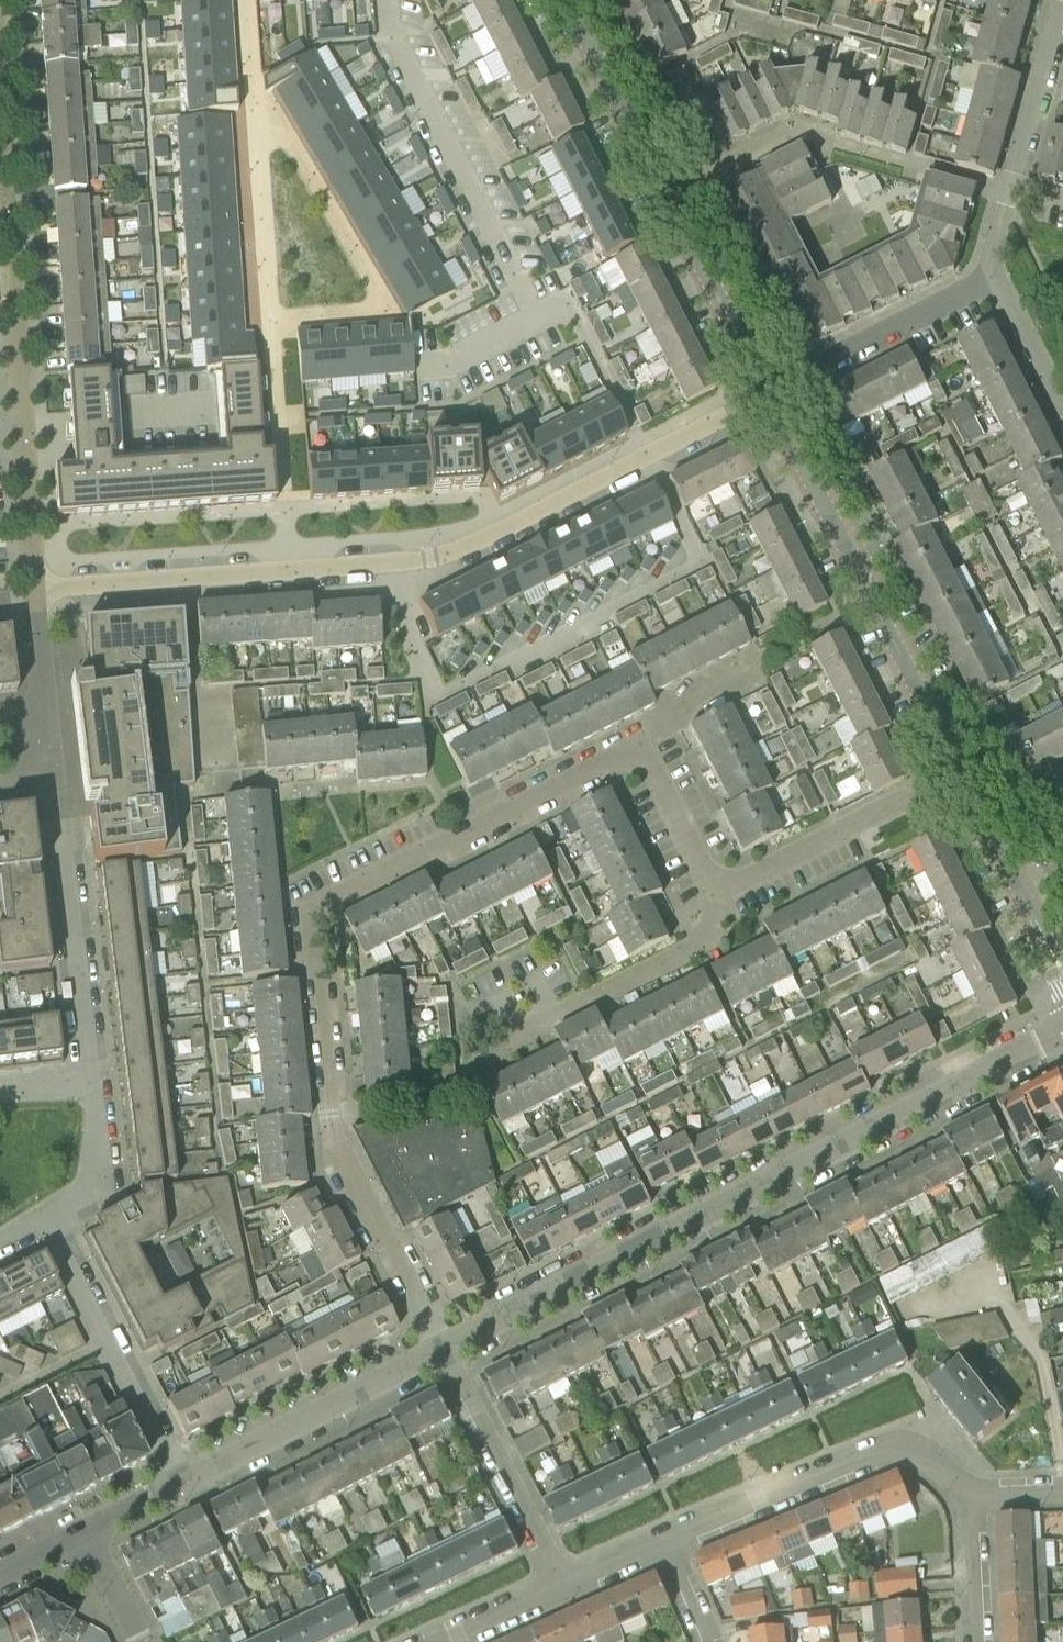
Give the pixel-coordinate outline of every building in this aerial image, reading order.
[(74,15),(86,14),(85,0),(41,0),(42,17),(74,15)] [(183,30),(232,27),(230,0),(207,0),(181,2),(183,30)] [(424,1),(431,16),(441,11),(436,0),(425,0),(424,1)] [(470,5),(483,30),(513,15),(505,0),(480,0),(479,0),(470,5)] [(665,8),(661,0),(626,0),(618,4),(630,26),(665,8)] [(720,14),(724,0),(701,0),(700,4),(700,5),(710,8),(709,14),(719,17),(720,14)] [(752,11),(755,1),(752,0),(736,0),(735,6),(752,11)] [(937,8),(939,0),(912,0),(912,1),(937,8)] [(1025,28),(1032,4),(1019,0),(992,0),(987,18),(1025,28)] [(752,11),(769,16),(772,6),(755,1),(752,11)] [(641,47),(676,29),(665,8),(630,26),(641,47)] [(783,20),(800,25),(803,15),(786,10),(783,20)] [(938,30),(948,33),(954,15),(943,12),(938,30)] [(720,14),(719,17),(715,32),(725,34),(730,17),(720,14)] [(44,42),(100,38),(99,27),(75,29),(74,15),(42,17),(44,42)] [(513,15),(483,30),(495,54),(525,38),(513,15)] [(800,25),(817,29),(820,19),(803,15),(800,25)] [(826,25),(852,32),(855,22),(829,15),(826,25)] [(980,44),(1017,54),(1025,28),(987,18),(980,44)] [(852,32),(876,39),(878,29),(855,22),(852,32)] [(125,36),(137,35),(137,23),(124,24),(125,36)] [(145,24),(146,33),(158,32),(158,23),(145,24)] [(234,54),(232,27),(183,30),(185,58),(234,54)] [(368,28),(354,29),(355,38),(368,37),(368,28)] [(653,72),(689,54),(676,29),(641,47),(653,72)] [(876,39),(900,46),(903,36),(878,29),(876,39)] [(343,30),(330,31),(331,40),(344,39),(343,30)] [(933,49),(943,52),(948,33),(938,30),(933,49)] [(330,31),(317,33),(318,41),(331,40),(330,31)] [(146,41),(159,40),(158,32),(146,33),(146,41)] [(440,32),(430,37),(438,52),(448,47),(440,32)] [(126,48),(138,47),(137,35),(125,36),(126,48)] [(900,46),(916,51),(919,40),(903,36),(900,46)] [(45,66),(78,63),(77,50),(101,48),(100,38),(44,42),(45,66)] [(525,38),(495,54),(506,76),(536,60),(525,38)] [(844,48),(861,53),(864,43),(847,38),(844,48)] [(300,42),(288,48),(293,56),(304,49),(300,42)] [(368,43),(356,49),(360,57),(372,51),(368,43)] [(861,53),(878,58),(881,48),(864,43),(861,53)] [(983,70),(1011,77),(1017,54),(980,44),(973,67),(983,70)] [(712,54),(717,64),(733,55),(728,46),(712,54)] [(448,47),(438,52),(446,68),(456,63),(448,47)] [(288,48),(277,55),(281,63),(293,56),(288,48)] [(889,61),(907,66),(909,56),(892,51),(889,61)] [(263,81),(262,82),(263,97),(272,92),(278,89),(285,102),(328,77),(313,52),(263,81)] [(236,82),(234,54),(185,58),(187,85),(236,82)] [(702,72),(717,64),(712,54),(697,62),(702,72)] [(907,66),(924,71),(927,61),(909,56),(907,66)] [(506,76),(496,80),(509,105),(518,100),(519,102),(529,98),(548,84),(536,60),(506,76)] [(794,112),(817,119),(828,82),(817,79),(821,66),(808,62),(806,71),(790,73),(794,112)] [(47,87),(89,84),(89,74),(78,75),(78,63),(45,66),(47,87)] [(935,81),(945,84),(950,67),(940,64),(935,81)] [(379,65),(371,69),(377,81),(385,77),(379,65)] [(775,122),(794,112),(790,73),(776,74),(772,66),(761,72),(766,84),(757,89),(775,122)] [(674,86),(690,78),(685,69),(669,77),(674,86)] [(817,119),(840,125),(851,89),(840,86),(844,72),(831,69),(828,82),(817,119)] [(129,82),(141,81),(140,70),(128,70),(129,82)] [(976,94),(1014,105),(1021,80),(1011,77),(983,70),(976,94)] [(328,77),(285,102),(299,126),(342,101),(328,77)] [(754,132),(775,122),(757,89),(751,77),(739,83),(745,94),(736,100),(754,132)] [(149,79),(149,88),(162,87),(161,78),(149,79)] [(464,79),(454,85),(462,100),(472,95),(464,79)] [(548,84),(529,98),(540,119),(570,104),(557,79),(548,84)] [(129,94),(141,93),(141,81),(129,82),(129,94)] [(928,105),(938,108),(945,84),(935,81),(928,105)] [(188,114),(237,111),(236,82),(187,85),(188,114)] [(48,108),(92,105),(91,84),(89,84),(47,87),(48,108)] [(163,96),(162,87),(149,88),(150,97),(163,96)] [(837,136),(859,142),(870,106),(860,103),(863,90),(851,87),(851,89),(840,125),(837,136)] [(391,88),(383,93),(389,104),(397,100),(391,88)] [(732,143),(754,132),(736,100),(730,88),(718,93),(724,105),(715,110),(732,143)] [(859,142),(882,149),(893,112),(882,109),(886,96),(873,93),(870,106),(859,142)] [(969,118),(1007,128),(1014,105),(976,94),(969,118)] [(472,95),(462,100),(470,116),(480,111),(472,95)] [(709,155),(732,143),(715,110),(709,99),(697,105),(703,117),(693,122),(709,155)] [(907,156),(907,153),(917,119),(905,116),(909,103),(896,99),(893,112),(882,149),(907,156)] [(397,100),(389,104),(395,116),(403,112),(397,100)] [(342,101),(299,126),(313,150),(356,124),(342,101)] [(570,104),(540,119),(540,120),(552,143),(558,141),(573,133),(582,128),(570,104)] [(50,130),(94,127),(92,105),(48,108),(50,130)] [(922,127),(932,130),(938,108),(928,105),(922,127)] [(131,124),(143,123),(142,111),(130,112),(131,124)] [(226,117),(177,120),(179,149),(228,146),(226,117)] [(962,142),(1001,153),(1007,128),(969,118),(962,142)] [(500,120),(490,125),(498,141),(508,136),(500,120)] [(132,135),(144,134),(143,123),(131,124),(132,135)] [(356,124),(313,150),(327,173),(370,148),(356,124)] [(51,151),(95,148),(94,127),(50,130),(51,151)] [(1052,129),(1038,180),(1055,185),(1056,182),(1062,184),(1062,132),(1052,129)] [(508,136),(498,141),(506,156),(516,151),(508,136)] [(914,155),(925,158),(930,139),(919,136),(914,155)] [(415,137),(407,141),(413,153),(421,149),(415,137)] [(580,137),(550,152),(562,174),(591,159),(586,149),(587,149),(586,148),(585,148),(580,137)] [(153,142),(153,151),(166,150),(166,142),(153,142)] [(994,177),(996,169),(1001,153),(962,142),(955,166),(994,177)] [(230,174),(228,146),(179,149),(181,177),(230,174)] [(849,273),(824,286),(809,256),(794,227),(793,225),(833,204),(818,174),(803,146),(762,167),(765,172),(718,196),(732,224),(746,251),(761,280),(755,284),(774,322),(799,309),(817,343),(846,328),(870,315),(898,301),(927,287),(955,272),(963,243),(970,215),(976,196),(978,188),(933,176),(929,175),(923,202),(916,230),(913,240),(905,244),(876,259),(849,273)] [(53,172),(96,169),(97,169),(95,148),(51,151),(53,172)] [(370,148),(327,173),(342,197),(384,172),(370,148)] [(421,149),(413,153),(419,164),(427,161),(421,149)] [(154,159),(167,159),(166,150),(153,151),(154,159)] [(134,165),(146,164),(145,153),(133,154),(134,165)] [(591,159),(562,174),(572,195),(602,180),(597,170),(598,170),(597,169),(596,169),(591,159)] [(135,177),(147,176),(146,164),(134,165),(135,177)] [(54,193),(87,190),(86,179),(97,178),(96,169),(53,172),(54,193)] [(384,172),(342,197),(356,221),(398,196),(384,172)] [(183,204),(231,201),(230,174),(181,177),(183,204)] [(602,180),(572,195),(583,216),(612,201),(607,191),(608,191),(608,190),(607,190),(602,180)] [(515,182),(507,186),(513,198),(520,194),(521,194),(515,182)] [(441,188),(433,192),(439,204),(447,200),(441,188)] [(520,194),(513,198),(518,210),(526,206),(520,194)] [(398,196),(356,221),(370,245),(412,220),(398,196)] [(157,198),(157,206),(170,205),(169,197),(157,198)] [(57,225),(101,221),(99,199),(55,202),(57,225)] [(447,200),(439,204),(445,215),(453,211),(447,200)] [(231,201),(183,204),(185,232),(233,229),(231,201)] [(612,201),(583,216),(594,237),(623,222),(618,212),(619,212),(619,211),(618,211),(612,201)] [(171,214),(170,205),(157,206),(158,215),(171,214)] [(137,218),(149,217),(149,206),(137,206),(137,218)] [(138,230),(150,229),(149,217),(137,218),(138,230)] [(412,220),(370,245),(384,269),(426,244),(412,220)] [(58,245),(102,242),(101,221),(57,225),(58,245)] [(543,221),(535,225),(541,237),(549,233),(543,221)] [(623,222),(594,237),(605,259),(634,244),(629,233),(630,233),(629,232),(628,232),(623,222)] [(235,257),(233,229),(185,232),(187,260),(235,257)] [(466,237),(459,241),(465,253),(473,249),(466,237)] [(60,266),(104,262),(102,242),(58,245),(60,266)] [(426,244),(384,269),(398,293),(440,267),(426,244)] [(546,245),(538,249),(544,261),(552,257),(546,245)] [(614,261),(598,269),(609,292),(614,290),(625,284),(655,269),(643,246),(634,251),(614,261)] [(140,260),(152,259),(152,247),(140,248),(140,260)] [(473,249),(465,253),(471,264),(479,260),(473,249)] [(160,253),(161,262),(174,261),(173,252),(160,253)] [(188,287),(237,284),(235,257),(187,260),(188,287)] [(552,257),(544,261),(550,272),(558,268),(552,257)] [(141,272),(153,271),(152,259),(140,260),(141,272)] [(162,270),(175,269),(174,261),(161,262),(162,270)] [(61,288),(105,285),(104,262),(60,266),(61,288)] [(440,267),(398,293),(411,316),(409,317),(410,319),(455,292),(440,267)] [(625,284),(614,290),(626,314),(638,309),(667,294),(655,269),(625,284)] [(578,280),(568,285),(576,301),(586,296),(578,280)] [(239,312),(237,284),(188,287),(190,315),(239,312)] [(63,308),(107,305),(105,285),(61,288),(63,308)] [(144,302),(155,301),(154,289),(143,290),(144,302)] [(667,294),(638,309),(650,332),(679,317),(667,294)] [(453,335),(509,309),(503,296),(447,321),(453,335)] [(145,313),(156,313),(155,301),(144,302),(145,313)] [(64,328),(108,324),(107,305),(63,308),(64,328)] [(164,308),(165,317),(178,316),(177,307),(164,308)] [(241,338),(239,312),(190,315),(192,343),(204,343),(204,340),(241,338)] [(594,312),(584,317),(592,332),(602,327),(594,312)] [(166,325),(179,324),(178,316),(165,317),(166,325)] [(679,317),(650,332),(662,355),(691,340),(679,317)] [(408,324),(382,327),(386,376),(414,374),(412,355),(412,353),(411,332),(410,332),(410,321),(408,321),(408,324)] [(66,349),(110,346),(108,324),(64,328),(66,349)] [(970,366),(1005,348),(993,325),(958,343),(970,366)] [(382,327),(353,329),(357,378),(386,376),(382,327)] [(602,327),(592,332),(601,348),(610,343),(602,327)] [(353,329),(325,331),(329,381),(357,378),(353,329)] [(299,330),(297,330),(297,340),(301,383),(302,383),(329,381),(325,331),(299,334),(299,330)] [(147,343),(158,343),(157,331),(146,332),(147,343)] [(253,337),(241,338),(204,340),(204,343),(206,370),(209,370),(220,369),(255,367),(253,337)] [(665,361),(652,368),(661,384),(673,378),(702,363),(691,340),(662,355),(665,361)] [(148,355),(159,354),(158,343),(147,343),(148,355)] [(167,353),(181,352),(180,344),(167,345),(167,353)] [(67,370),(111,367),(110,346),(66,349),(67,370)] [(982,388),(1016,370),(1005,348),(970,366),(982,388)] [(573,351),(561,357),(565,366),(577,360),(573,351)] [(928,386),(926,382),(917,365),(909,351),(887,363),(905,398),(928,386)] [(561,357),(549,363),(554,372),(565,366),(561,357)] [(618,359),(608,364),(617,379),(626,374),(618,359)] [(917,365),(926,382),(936,377),(926,360),(917,365)] [(702,363),(673,378),(686,404),(709,392),(716,389),(702,363)] [(884,408),(905,398),(887,363),(866,373),(884,408)] [(255,367),(220,369),(223,407),(226,446),(233,445),(234,456),(210,458),(179,460),(148,462),(118,464),(111,465),(115,456),(111,408),(109,373),(69,376),(71,411),(75,467),(86,467),(89,514),(121,512),(152,509),(182,507),(213,505),(244,503),(275,501),(272,454),(262,454),(263,443),(260,405),(258,366),(255,367)] [(993,411),(1028,393),(1016,370),(982,388),(993,411)] [(530,373),(518,379),(522,388),(534,382),(530,373)] [(861,421),(884,408),(866,373),(843,386),(861,421)] [(626,374),(617,379),(625,395),(635,390),(626,374)] [(518,379),(506,385),(511,394),(522,388),(518,379)] [(937,406),(948,401),(939,383),(928,388),(937,406)] [(837,433),(861,421),(843,386),(819,398),(837,433)] [(603,389),(583,400),(588,409),(606,445),(614,441),(615,442),(616,441),(615,440),(627,434),(620,422),(603,389)] [(497,390),(480,398),(492,421),(508,413),(497,390)] [(1005,433),(1040,416),(1028,393),(993,411),(1005,433)] [(399,397),(386,398),(387,407),(400,406),(399,397)] [(386,398),(373,399),(373,408),(387,407),(386,398)] [(344,401),(331,402),(332,411),(345,410),(344,401)] [(331,402),(318,403),(319,412),(332,411),(331,402)] [(643,406),(633,411),(641,427),(651,422),(643,406)] [(587,410),(565,421),(584,456),(593,451),(594,452),(595,452),(594,451),(606,445),(587,410)] [(951,433),(961,428),(952,410),(942,415),(951,433)] [(560,411),(539,422),(544,432),(562,467),(572,462),(573,463),(574,463),(573,462),(584,456),(565,421),(560,411)] [(424,413),(411,414),(412,423),(425,422),(424,413)] [(390,415),(377,416),(377,425),(391,424),(390,415)] [(377,416),(364,417),(364,426),(377,425),(377,416)] [(1016,456),(1051,438),(1040,416),(1005,433),(1016,456)] [(330,419),(317,420),(317,429),(330,428),(330,419)] [(343,419),(330,419),(330,428),(344,427),(343,419)] [(925,438),(943,429),(937,419),(920,428),(925,438)] [(960,450),(970,445),(961,428),(951,433),(960,450)] [(897,440),(902,450),(920,441),(915,430),(897,440)] [(426,441),(427,451),(429,491),(480,488),(480,487),(479,479),(485,478),(489,485),(490,487),(497,501),(514,492),(516,491),(518,490),(542,478),(523,442),(518,432),(500,441),(501,442),(500,442),(500,443),(493,447),(492,446),(492,447),(491,446),(477,453),(476,437),(475,437),(475,436),(456,438),(456,439),(455,439),(456,440),(447,440),(447,439),(446,439),(446,438),(427,440),(426,440),(426,441)] [(544,432),(523,442),(542,478),(552,473),(552,474),(553,473),(552,472),(562,467),(544,432)] [(1053,465),(1062,461),(1051,438),(1016,456),(1028,478),(1053,465)] [(885,459),(902,450),(897,440),(880,448),(885,459)] [(947,463),(957,458),(948,441),(938,446),(947,463)] [(730,485),(755,472),(741,443),(715,456),(730,485)] [(379,449),(356,451),(359,496),(371,496),(372,496),(372,495),(382,495),(380,455),(379,449)] [(355,451),(332,452),(335,498),(347,497),(347,498),(348,498),(348,497),(359,496),(355,451)] [(427,451),(403,453),(406,493),(418,492),(418,493),(419,493),(419,492),(429,491),(427,451)] [(308,454),(310,491),(311,500),(324,499),(324,500),(325,500),(325,499),(335,498),(332,452),(308,454)] [(403,453),(380,455),(382,495),(394,494),(394,495),(395,495),(395,494),(406,493),(403,453)] [(857,472),(875,464),(870,454),(852,463),(857,472)] [(974,477),(984,472),(975,454),(965,459),(974,477)] [(881,497),(917,478),(905,455),(869,474),(881,497)] [(709,495),(730,485),(715,456),(695,466),(709,495)] [(956,481),(966,476),(957,458),(947,463),(956,481)] [(1062,488),(1062,484),(1053,465),(1028,478),(1017,483),(1029,506),(1062,488)] [(683,508),(709,495),(695,466),(668,480),(683,508)] [(893,519),(929,501),(917,478),(881,497),(893,519)] [(980,503),(990,498),(981,480),(971,486),(980,503)] [(970,508),(980,503),(971,486),(961,491),(970,508)] [(642,493),(631,499),(650,535),(672,524),(653,487),(643,493),(642,492),(641,492),(642,493)] [(1062,517),(1062,488),(1029,506),(1040,528),(1062,517)] [(756,513),(772,505),(767,495),(751,504),(756,513)] [(989,520),(998,516),(990,498),(980,503),(989,520)] [(611,509),(610,509),(629,546),(630,545),(650,535),(631,499),(622,504),(621,503),(620,503),(621,504),(611,509)] [(918,536),(932,529),(941,524),(929,501),(893,519),(904,541),(917,534),(918,536)] [(979,526),(989,520),(980,503),(970,508),(979,526)] [(589,517),(588,517),(608,557),(628,547),(628,546),(629,546),(610,509),(611,509),(610,506),(599,511),(599,510),(598,511),(598,512),(589,517)] [(760,549),(790,534),(778,510),(748,525),(760,549)] [(568,527),(567,528),(585,564),(587,568),(588,568),(608,557),(588,517),(578,522),(578,521),(577,522),(577,523),(568,527)] [(1062,546),(1062,517),(1040,528),(1052,552),(1062,546)] [(723,526),(727,535),(743,527),(738,518),(723,526)] [(712,544),(727,535),(723,526),(707,534),(712,544)] [(999,550),(1009,545),(1000,527),(990,532),(999,550)] [(547,538),(546,539),(564,575),(566,574),(585,564),(567,528),(557,533),(557,532),(556,532),(556,533),(547,538)] [(906,569),(943,550),(932,529),(918,536),(917,534),(904,541),(895,546),(906,569)] [(773,573),(802,558),(790,534),(760,549),(773,573)] [(984,558),(993,553),(984,536),(975,540),(984,558)] [(526,549),(525,549),(543,585),(545,584),(564,575),(546,539),(536,543),(536,542),(535,543),(535,544),(526,549)] [(1008,567),(1017,562),(1009,545),(999,550),(1008,567)] [(1052,552),(1062,573),(1062,546),(1052,552)] [(668,547),(661,558),(669,563),(676,552),(668,547)] [(505,559),(504,560),(522,596),(523,595),(543,586),(543,585),(525,549),(515,554),(515,553),(514,554),(514,555),(505,559)] [(719,570),(728,565),(720,550),(711,555),(719,570)] [(918,591),(955,573),(943,550),(906,569),(918,591)] [(992,575),(1002,570),(993,553),(984,558),(992,575)] [(647,558),(640,569),(648,574),(655,563),(647,558)] [(784,595),(813,581),(802,558),(773,573),(784,595)] [(484,570),(483,571),(501,607),(502,606),(522,596),(504,560),(494,565),(494,564),(493,564),(493,565),(484,570)] [(727,586),(736,581),(728,565),(719,570),(727,586)] [(627,569),(619,580),(627,584),(634,573),(627,569)] [(700,586),(715,578),(710,569),(695,576),(700,586)] [(472,576),(462,581),(480,617),(501,607),(483,571),(473,575),(473,574),(472,575),(472,576)] [(1022,595),(1032,590),(1023,572),(1013,577),(1022,595)] [(930,614),(966,595),(955,573),(918,591),(930,614)] [(606,579),(598,590),(606,595),(613,584),(606,579)] [(1006,602),(1016,597),(1007,580),(998,585),(1006,602)] [(451,587),(441,592),(459,628),(480,617),(462,581),(452,586),(452,585),(451,586),(451,587)] [(797,620),(826,606),(826,605),(813,581),(784,595),(797,620)] [(674,599),(690,591),(685,582),(669,589),(674,599)] [(659,607),(674,599),(669,589),(654,597),(659,607)] [(585,590),(577,601),(585,606),(592,595),(585,590)] [(1044,612),(1053,607),(1044,590),(1035,595),(1044,612)] [(430,597),(419,603),(437,639),(459,628),(441,592),(440,592),(431,597),(431,596),(430,596),(430,597)] [(941,636),(977,617),(966,595),(930,614),(941,636)] [(310,597),(287,598),(290,644),(311,642),(314,642),(311,607),(310,597)] [(743,617),(753,612),(745,597),(735,602),(743,617)] [(1015,619),(1024,615),(1016,597),(1006,602),(1015,619)] [(287,598),(265,600),(268,645),(290,644),(287,598)] [(265,600),(243,602),(246,647),(268,645),(265,600)] [(564,601),(556,612),(564,616),(571,605),(564,601)] [(243,602),(220,603),(223,649),(245,647),(246,647),(243,602)] [(378,602),(354,604),(358,649),(381,648),(378,602)] [(635,619),(650,612),(645,602),(630,609),(635,619)] [(207,604),(197,605),(197,615),(200,650),(223,649),(220,603),(207,604)] [(354,604),(332,606),(336,651),(358,649),(354,604)] [(750,645),(749,644),(729,605),(709,615),(729,656),(750,645)] [(314,642),(311,642),(312,653),(335,651),(336,651),(332,606),(311,607),(314,642)] [(1052,629),(1062,624),(1053,607),(1044,612),(1052,629)] [(619,628),(635,619),(630,609),(614,617),(619,628)] [(543,611),(535,622),(543,627),(550,616),(543,611)] [(751,632),(760,628),(753,612),(743,617),(751,632)] [(709,666),(729,656),(709,615),(689,625),(709,666)] [(194,786),(193,774),(182,616),(85,622),(89,683),(70,685),(85,804),(97,802),(98,816),(90,817),(96,864),(181,853),(173,788),(194,786)] [(952,658),(988,639),(977,617),(941,636),(952,658)] [(1039,642),(1048,637),(1039,620),(1030,624),(1039,642)] [(522,622),(514,633),(522,638),(529,627),(522,622)] [(690,675),(709,666),(689,625),(669,635),(690,675)] [(14,669),(10,631),(0,632),(0,693),(17,691),(14,669)] [(605,649),(620,642),(615,632),(600,639),(605,649)] [(501,633),(493,644),(501,648),(508,637),(501,633)] [(823,672),(853,658),(840,633),(811,648),(823,672)] [(671,685),(690,675),(669,635),(650,645),(671,685)] [(1048,659),(1057,654),(1048,637),(1039,642),(1048,659)] [(964,680),(1000,661),(988,639),(952,658),(964,680)] [(480,643),(472,654),(480,659),(487,648),(480,643)] [(580,662),(596,654),(591,644),(575,652),(580,662)] [(649,696),(671,685),(650,645),(628,657),(633,666),(640,680),(641,680),(649,696)] [(565,670),(580,662),(575,652),(560,660),(565,670)] [(459,654),(451,665),(459,670),(466,659),(459,654)] [(835,696),(864,681),(853,658),(823,672),(835,696)] [(976,703),(1012,685),(1000,661),(964,680),(976,703)] [(541,682),(556,674),(551,665),(536,672),(541,682)] [(654,705),(649,696),(641,680),(640,680),(633,666),(613,676),(634,716),(654,705)] [(1062,678),(1062,668),(1062,666),(1047,674),(1052,684),(1062,678)] [(296,680),(314,679),(313,667),(296,668),(296,680)] [(366,682),(384,680),(383,668),(365,670),(366,682)] [(270,682),(288,681),(287,669),(270,670),(270,682)] [(253,683),(270,682),(270,670),(252,672),(253,683)] [(320,685),(343,683),(342,671),(319,673),(320,685)] [(343,683),(356,682),(355,671),(342,671),(343,683)] [(225,685),(244,684),(243,672),(224,674),(225,685)] [(525,690),(541,682),(536,672),(520,680),(525,690)] [(490,681),(495,691),(510,683),(505,673),(490,681)] [(208,686),(225,685),(224,674),(207,675),(208,686)] [(778,695),(787,690),(780,674),(770,679),(778,695)] [(614,726),(634,716),(613,676),(594,686),(614,726)] [(1024,686),(1029,695),(1045,687),(1040,678),(1024,686)] [(479,699),(495,691),(490,681),(474,689),(479,699)] [(847,719),(876,704),(864,681),(835,696),(847,719)] [(321,696),(344,694),(343,683),(320,685),(321,696)] [(308,697),(321,696),(320,685),(308,686),(308,697)] [(394,698),(412,696),(411,685),(393,686),(394,698)] [(281,699),(299,698),(298,686),(280,688),(281,699)] [(376,699),(394,698),(393,686),(375,687),(376,699)] [(594,736),(614,726),(594,686),(574,696),(594,736)] [(1013,703),(1029,695),(1024,686),(1008,694),(1013,703)] [(264,700),(281,699),(280,688),(263,689),(264,700)] [(350,701),(368,700),(367,688),(349,689),(350,701)] [(232,705),(258,702),(257,689),(230,692),(232,705)] [(786,710),(795,705),(787,690),(778,695),(786,710)] [(455,711),(470,703),(465,693),(450,701),(455,711)] [(767,713),(777,709),(769,693),(760,698),(767,713)] [(575,746),(594,736),(574,696),(555,706),(575,746)] [(439,719),(455,711),(450,701),(434,709),(439,719)] [(984,719),(1000,711),(995,701),(979,709),(984,719)] [(258,702),(232,705),(233,718),(259,715),(258,702)] [(879,734),(888,729),(889,729),(876,704),(847,719),(858,741),(849,746),(850,748),(879,734)] [(553,757),(575,746),(555,706),(534,716),(548,748),(552,757),(553,757)] [(530,757),(548,748),(534,716),(530,707),(509,717),(530,757)] [(701,748),(740,728),(729,707),(690,727),(701,748)] [(775,729),(785,724),(777,709),(767,713),(775,729)] [(259,715),(233,718),(235,731),(261,729),(261,727),(259,715)] [(1062,759),(1062,715),(1044,725),(1062,760),(1062,759)] [(509,768),(530,757),(509,717),(489,728),(509,768)] [(335,765),(354,763),(353,750),(356,750),(355,739),(352,718),(331,720),(335,765)] [(313,767),(335,765),(331,720),(308,722),(313,767)] [(289,770),(313,767),(308,722),(284,725),(289,770)] [(265,772),(289,770),(284,725),(261,727),(261,729),(262,742),(264,755),(265,768),(265,772)] [(1039,772),(1062,760),(1044,725),(1022,736),(1039,772)] [(489,778),(509,768),(489,728),(469,738),(489,778)] [(701,748),(711,767),(750,747),(740,728),(701,748)] [(797,748),(807,743),(800,728),(790,733),(797,748)] [(261,729),(235,731),(236,745),(262,742),(261,729)] [(397,735),(402,779),(425,776),(421,733),(397,735)] [(788,753),(797,748),(790,733),(780,738),(788,753)] [(862,773),(891,757),(879,734),(850,748),(862,773)] [(380,781),(402,779),(397,735),(375,737),(380,781)] [(1017,783),(1039,772),(1022,736),(999,748),(1017,783)] [(356,784),(380,781),(375,737),(355,739),(356,750),(353,750),(354,763),(356,784)] [(468,788),(489,778),(469,738),(448,749),(468,788)] [(262,742),(236,745),(237,758),(264,755),(262,742)] [(805,764),(815,759),(807,743),(797,748),(805,764)] [(721,788),(761,768),(750,747),(711,767),(721,788)] [(795,769),(805,764),(797,748),(788,753),(795,769)] [(264,755),(237,758),(239,770),(239,771),(265,768),(264,755)] [(874,795),(903,780),(891,757),(862,773),(874,795)] [(746,801),(761,794),(771,788),(761,768),(721,788),(730,806),(745,799),(746,801)] [(820,792),(829,787),(822,771),(812,776),(820,792)] [(802,796),(812,791),(804,776),(794,781),(802,796)] [(827,807),(837,802),(829,787),(820,792),(827,807)] [(573,811),(582,829),(621,809),(612,791),(573,811)] [(810,811),(820,806),(812,791),(802,796),(810,811)] [(225,822),(270,818),(267,794),(223,799),(225,822)] [(731,832),(771,812),(761,794),(746,801),(745,799),(730,806),(721,811),(731,832)] [(192,825),(203,824),(202,807),(190,808),(192,825)] [(592,850),(632,830),(621,809),(582,829),(592,850)] [(51,965),(32,810),(0,814),(0,971),(51,965)] [(742,853),(769,839),(781,833),(771,812),(731,832),(742,853)] [(228,844),(272,839),(270,818),(225,822),(228,844)] [(194,843),(205,842),(203,824),(192,825),(194,843)] [(545,845),(555,840),(548,824),(538,829),(545,845)] [(603,871),(642,851),(632,830),(592,850),(603,871)] [(926,874),(955,859),(943,834),(914,849),(926,874)] [(534,889),(555,878),(535,838),(514,849),(534,889)] [(230,866),(274,861),(272,839),(228,844),(230,866)] [(515,899),(534,889),(514,849),(494,859),(515,899)] [(559,870),(569,865),(561,849),(551,855),(559,870)] [(196,870),(208,869),(206,851),(195,853),(196,870)] [(614,892),(653,872),(642,851),(603,871),(614,892)] [(495,909),(515,899),(494,859),(474,869),(495,909)] [(938,897),(967,882),(955,859),(926,874),(938,897)] [(170,871),(183,869),(181,860),(168,861),(170,871)] [(232,889),(277,884),(274,861),(230,866),(232,889)] [(103,893),(142,888),(139,865),(96,870),(97,872),(99,883),(101,883),(103,893)] [(567,886),(576,880),(569,865),(559,870),(567,886)] [(873,870),(873,871),(881,886),(890,881),(883,866),(873,870)] [(198,887),(209,886),(208,869),(196,870),(198,887)] [(475,919),(495,909),(474,869),(455,879),(475,919)] [(637,907),(650,900),(663,893),(664,893),(653,872),(614,892),(623,911),(636,904),(637,907)] [(867,924),(888,913),(868,874),(846,884),(867,924)] [(456,929),(435,889),(428,875),(407,886),(427,925),(446,916),(454,930),(456,929)] [(456,929),(475,919),(455,879),(435,889),(456,929)] [(950,922),(980,907),(967,882),(938,897),(950,922)] [(234,911),(279,906),(277,884),(232,889),(234,911)] [(847,934),(867,924),(846,884),(826,895),(847,934)] [(407,936),(427,925),(407,886),(387,896),(407,936)] [(102,916),(144,911),(142,888),(103,893),(104,903),(101,904),(102,915),(102,916)] [(579,910),(589,905),(581,889),(571,894),(579,910)] [(178,906),(191,905),(190,895),(177,897),(178,906)] [(827,944),(847,934),(826,895),(807,905),(827,944)] [(201,915),(212,913),(211,896),(199,897),(201,915)] [(387,946),(407,936),(387,896),(367,907),(387,946)] [(897,918),(907,913),(899,898),(889,902),(897,918)] [(620,939),(659,919),(650,900),(637,907),(636,904),(623,911),(609,918),(620,939)] [(179,916),(192,914),(191,905),(178,906),(179,916)] [(587,925),(597,921),(589,905),(579,910),(587,925)] [(806,955),(827,944),(807,905),(786,915),(806,955)] [(237,933),(281,929),(279,906),(234,911),(237,933)] [(367,956),(387,946),(367,907),(346,917),(353,931),(367,956)] [(953,950),(982,935),(991,930),(980,907),(950,922),(961,943),(952,948),(953,950)] [(554,927),(569,919),(564,910),(549,917),(554,927)] [(108,937),(147,933),(144,911),(102,916),(102,917),(103,917),(104,928),(107,927),(108,937)] [(203,932),(214,931),(212,913),(201,915),(203,932)] [(905,933),(915,928),(907,913),(897,918),(905,933)] [(788,964),(806,955),(786,915),(766,926),(773,940),(784,961),(786,959),(788,964)] [(538,935),(554,927),(549,917),(533,925),(538,935)] [(620,939),(631,960),(670,940),(659,919),(620,939)] [(239,955),(283,951),(281,929),(237,933),(239,955)] [(514,948),(529,940),(524,930),(509,938),(514,948)] [(107,960),(150,955),(147,933),(108,937),(109,948),(107,948),(108,959),(107,959),(107,960)] [(964,973),(993,958),(982,935),(953,950),(964,973)] [(498,956),(514,948),(509,938),(493,946),(498,956)] [(182,951),(195,949),(194,940),(181,942),(182,951)] [(205,959),(217,958),(215,940),(204,942),(205,959)] [(795,978),(788,964),(786,959),(784,961),(773,940),(754,950),(774,989),(795,978)] [(885,961),(901,953),(895,942),(880,950),(885,961)] [(573,963),(582,958),(575,943),(565,948),(573,963)] [(920,963),(930,959),(922,943),(913,948),(920,963)] [(866,971),(885,961),(880,950),(878,946),(867,952),(869,956),(860,960),(866,971)] [(183,960),(197,959),(195,949),(182,951),(183,960)] [(474,968),(489,960),(484,950),(469,958),(474,968)] [(754,999),(774,989),(754,950),(734,960),(754,999)] [(242,979),(286,974),(283,951),(239,955),(242,979)] [(114,982),(152,977),(150,955),(107,960),(107,961),(108,961),(109,972),(112,972),(114,982)] [(441,978),(451,973),(443,957),(433,962),(441,978)] [(846,980),(861,973),(853,957),(838,965),(841,971),(846,980)] [(207,977),(219,975),(217,958),(205,959),(207,977)] [(458,976),(474,968),(469,958),(453,966),(458,976)] [(581,979),(590,974),(582,958),(573,963),(581,979)] [(977,998),(1006,983),(993,958),(964,973),(977,998)] [(734,1010),(754,999),(734,960),(713,970),(734,1010)] [(399,970),(400,981),(403,981),(418,979),(417,968),(399,970)] [(383,983),(400,981),(399,970),(382,972),(383,983)] [(830,989),(846,980),(841,971),(825,979),(830,989)] [(40,989),(53,988),(51,974),(24,977),(26,991),(27,997),(41,996),(40,989)] [(705,1024),(726,1014),(706,974),(685,985),(705,1024)] [(17,992),(26,991),(24,977),(15,979),(17,992)] [(113,1005),(155,999),(152,977),(114,982),(115,992),(112,993),(113,1004),(113,1005)] [(913,998),(922,994),(914,978),(905,983),(913,998)] [(876,988),(881,997),(896,989),(892,980),(876,988)] [(361,1008),(406,1004),(403,981),(400,981),(383,983),(359,985),(361,1008)] [(253,1010),(298,1006),(296,982),(251,987),(253,1010)] [(988,1020),(1016,1006),(1018,1006),(1006,983),(977,998),(988,1020)] [(806,1001),(821,993),(816,984),(801,992),(806,1001)] [(187,996),(200,994),(199,985),(186,986),(187,996)] [(685,1035),(705,1024),(685,985),(664,996),(685,1035)] [(431,1001),(448,999),(447,988),(430,990),(431,1001)] [(865,1005),(881,997),(876,988),(861,995),(865,1005)] [(188,1005),(201,1003),(200,994),(187,996),(188,1005)] [(920,1014),(930,1009),(922,994),(913,998),(920,1014)] [(211,1014),(222,1013),(221,996),(209,997),(211,1014)] [(665,1045),(685,1035),(664,996),(645,1006),(665,1045)] [(119,1026),(158,1022),(155,999),(113,1005),(113,1006),(114,1005),(115,1017),(118,1016),(119,1026)] [(842,1017),(857,1009),(852,1000),(837,1007),(842,1017)] [(796,1021),(812,1013),(807,1003),(791,1011),(796,1021)] [(364,1031),(408,1026),(406,1004),(361,1008),(364,1031)] [(440,1022),(451,1021),(449,1004),(438,1005),(440,1022)] [(256,1032),(300,1027),(298,1006),(253,1010),(256,1032)] [(645,1055),(665,1045),(645,1006),(625,1016),(645,1055)] [(598,1061),(617,1051),(606,1026),(598,1012),(578,1022),(598,1061)] [(213,1032),(224,1030),(222,1013),(211,1014),(213,1032)] [(625,1066),(645,1055),(625,1016),(606,1026),(617,1051),(625,1066)] [(772,1033),(787,1025),(782,1016),(767,1023),(772,1033)] [(805,1024),(810,1033),(826,1025),(821,1016),(805,1024)] [(913,1058),(937,1046),(921,1016),(897,1028),(913,1058)] [(35,1067),(63,1064),(57,1019),(30,1022),(35,1067)] [(442,1040),(452,1038),(451,1021),(440,1022),(442,1040)] [(12,1070),(35,1067),(30,1022),(6,1025),(12,1070)] [(118,1049),(161,1044),(158,1022),(119,1026),(120,1037),(117,1037),(119,1048),(118,1048),(118,1049)] [(579,1071),(598,1061),(578,1022),(557,1033),(564,1048),(569,1059),(572,1057),(579,1071)] [(756,1041),(772,1033),(767,1023),(751,1031),(756,1041)] [(942,1043),(952,1038),(945,1023),(935,1028),(942,1043)] [(816,1046),(810,1033),(805,1024),(790,1032),(795,1041),(797,1040),(802,1049),(811,1044),(812,1048),(816,1046)] [(12,1070),(6,1025),(0,1026),(0,1072),(12,1070)] [(366,1053),(410,1048),(408,1026),(364,1031),(366,1053)] [(258,1054),(302,1049),(300,1027),(256,1032),(258,1054)] [(890,1070),(913,1058),(897,1028),(875,1039),(890,1070)] [(191,1040),(204,1038),(203,1029),(190,1031),(191,1040)] [(192,1049),(206,1048),(204,1038),(191,1040),(192,1049)] [(728,1056),(743,1048),(738,1038),(723,1046),(728,1056)] [(866,1082),(890,1070),(875,1039),(849,1053),(854,1062),(866,1082)] [(215,1059),(227,1058),(225,1040),(214,1041),(215,1059)] [(759,1048),(764,1057),(779,1049),(774,1040),(759,1048)] [(124,1071),(163,1066),(161,1044),(118,1049),(118,1050),(119,1050),(120,1061),(123,1061),(124,1071)] [(368,1075),(412,1071),(410,1048),(366,1053),(368,1075)] [(586,1085),(579,1071),(572,1057),(569,1059),(564,1048),(545,1057),(565,1096),(586,1085)] [(748,1065),(764,1057),(759,1048),(744,1056),(748,1065)] [(260,1076),(305,1071),(302,1049),(258,1054),(260,1076)] [(444,1067),(456,1066),(454,1049),(443,1050),(444,1067)] [(702,1069),(718,1061),(713,1051),(697,1059),(702,1069)] [(545,1106),(565,1096),(545,1057),(525,1067),(545,1106)] [(217,1076),(229,1075),(227,1058),(215,1059),(217,1076)] [(687,1077),(702,1069),(697,1059),(682,1067),(687,1077)] [(707,1078),(723,1071),(718,1061),(702,1069),(707,1078)] [(846,1104),(871,1091),(866,1082),(854,1062),(831,1074),(846,1104)] [(124,1094),(166,1088),(163,1066),(124,1071),(126,1081),(123,1082),(124,1093),(124,1094)] [(446,1084),(457,1083),(456,1066),(444,1067),(446,1084)] [(525,1117),(545,1106),(525,1067),(505,1078),(525,1117)] [(692,1086),(707,1078),(702,1069),(687,1077),(692,1086)] [(263,1098),(307,1094),(305,1071),(260,1076),(263,1098)] [(370,1098),(415,1094),(412,1071),(368,1075),(370,1098)] [(658,1079),(662,1089),(678,1081),(673,1072),(658,1079)] [(208,1074),(195,1075),(196,1085),(209,1083),(208,1074)] [(824,1115),(846,1104),(831,1074),(809,1085),(824,1115)] [(1062,1128),(1062,1075),(1060,1074),(1019,1095),(1040,1140),(1062,1128)] [(504,1127),(525,1117),(505,1078),(484,1088),(504,1127)] [(647,1097),(662,1089),(658,1079),(642,1087),(647,1097)] [(197,1094),(210,1092),(209,1083),(196,1085),(197,1094)] [(220,1103),(232,1102),(230,1085),(218,1086),(220,1103)] [(801,1127),(824,1115),(809,1085),(785,1097),(801,1127)] [(130,1115),(169,1111),(166,1088),(124,1094),(124,1095),(124,1094),(126,1111),(129,1110),(130,1115)] [(664,1096),(669,1105),(685,1097),(680,1088),(664,1096)] [(776,1139),(801,1127),(785,1097),(783,1098),(779,1089),(756,1100),(761,1109),(776,1139)] [(617,1100),(622,1109),(637,1102),(632,1092),(617,1100)] [(282,1121),(299,1119),(309,1118),(307,1094),(263,1098),(265,1120),(282,1118),(282,1121)] [(1051,1162),(1040,1140),(1019,1095),(999,1106),(1035,1178),(1054,1168),(1051,1162)] [(654,1113),(669,1105),(664,1096),(649,1104),(654,1113)] [(470,1102),(473,1108),(480,1104),(477,1098),(470,1102)] [(607,1117),(622,1109),(617,1100),(602,1108),(607,1117)] [(222,1121),(233,1120),(232,1102),(220,1103),(222,1121)] [(754,1151),(776,1139),(761,1109),(739,1121),(754,1151)] [(991,1146),(1005,1139),(990,1110),(967,1122),(987,1162),(996,1157),(991,1146)] [(129,1138),(171,1133),(169,1111),(130,1115),(131,1126),(128,1126),(130,1137),(129,1137),(129,1138)] [(582,1130),(598,1122),(593,1112),(577,1120),(582,1130)] [(617,1120),(622,1129),(637,1121),(633,1112),(617,1120)] [(256,1144),(301,1140),(299,1119),(282,1121),(282,1118),(265,1120),(254,1121),(256,1144)] [(196,1130),(209,1128),(208,1119),(195,1120),(196,1130)] [(405,1230),(413,1226),(498,1183),(481,1119),(353,1127),(405,1230)] [(567,1138),(582,1130),(577,1120),(562,1128),(567,1138)] [(729,1163),(754,1151),(739,1121),(714,1133),(729,1163)] [(978,1166),(987,1162),(967,1122),(945,1133),(948,1139),(961,1162),(973,1156),(978,1166)] [(595,1131),(600,1140),(615,1133),(611,1123),(595,1131)] [(197,1139),(210,1138),(209,1128),(196,1130),(197,1139)] [(1051,1162),(1062,1155),(1062,1128),(1040,1140),(1051,1162)] [(221,1150),(233,1147),(229,1130),(218,1132),(221,1150)] [(136,1159),(174,1154),(171,1133),(129,1138),(129,1139),(130,1139),(131,1150),(135,1150),(136,1159)] [(542,1150),(558,1143),(553,1133),(537,1141),(542,1150)] [(704,1176),(729,1163),(714,1133),(692,1145),(698,1156),(695,1158),(700,1167),(704,1176)] [(676,1179),(700,1167),(695,1158),(698,1156),(692,1145),(687,1135),(662,1148),(676,1179)] [(653,1191),(676,1179),(662,1148),(656,1137),(632,1150),(653,1191)] [(968,1176),(961,1162),(948,1139),(929,1149),(948,1186),(968,1176)] [(259,1166),(303,1162),(301,1140),(256,1144),(259,1166)] [(563,1148),(568,1157),(583,1149),(578,1140),(563,1148)] [(624,1140),(598,1151),(610,1178),(636,1167),(624,1140)] [(527,1158),(542,1150),(537,1141),(522,1149),(527,1158)] [(225,1167),(237,1164),(233,1147),(221,1150),(225,1167)] [(552,1165),(568,1157),(563,1148),(548,1156),(552,1165)] [(928,1197),(948,1186),(929,1149),(908,1159),(928,1197)] [(174,1154),(136,1159),(137,1168),(133,1168),(135,1182),(134,1182),(135,1183),(177,1178),(174,1154)] [(1062,1183),(1062,1155),(1051,1162),(1054,1168),(1035,1178),(1043,1193),(1062,1183)] [(909,1206),(928,1197),(908,1159),(890,1169),(909,1206)] [(259,1166),(261,1190),(305,1186),(303,1162),(259,1166)] [(205,1175),(214,1174),(213,1164),(204,1165),(205,1175)] [(516,1172),(521,1181),(537,1173),(532,1164),(516,1172)] [(889,1217),(909,1206),(890,1169),(870,1179),(889,1217)] [(506,1189),(521,1181),(516,1172),(501,1180),(506,1189)] [(628,1215),(652,1203),(636,1173),(612,1185),(628,1215)] [(869,1227),(889,1217),(870,1179),(851,1189),(866,1221),(869,1227)] [(244,1259),(236,1264),(161,1302),(135,1251),(214,1211),(203,1189),(195,1192),(191,1183),(135,1190),(137,1200),(94,1222),(98,1229),(83,1237),(100,1270),(103,1268),(114,1290),(111,1292),(114,1298),(117,1296),(129,1318),(125,1320),(142,1353),(157,1346),(160,1352),(214,1325),(209,1314),(220,1308),(226,1319),(253,1305),(244,1287),(249,1284),(244,1259)] [(847,1230),(866,1221),(851,1189),(848,1183),(828,1193),(847,1230)] [(604,1227),(628,1215),(612,1185),(589,1197),(604,1227)] [(1011,1209),(1020,1204),(1012,1188),(1003,1192),(1011,1209)] [(241,1211),(252,1208),(249,1191),(238,1193),(241,1211)] [(312,1222),(326,1215),(314,1192),(279,1210),(292,1234),(314,1224),(312,1222)] [(1003,1213),(1011,1209),(1003,1192),(995,1197),(1003,1213)] [(828,1240),(847,1230),(828,1193),(808,1203),(811,1209),(828,1240)] [(579,1240),(604,1227),(589,1197),(564,1210),(579,1240)] [(494,1224),(503,1219),(494,1202),(485,1207),(494,1224)] [(831,1246),(828,1240),(811,1209),(791,1219),(810,1257),(831,1246)] [(970,1230),(979,1226),(970,1209),(961,1213),(970,1230)] [(313,1253),(348,1234),(335,1210),(326,1215),(312,1222),(314,1224),(292,1234),(288,1236),(300,1259),(313,1253)] [(557,1251),(579,1240),(564,1210),(542,1221),(557,1251)] [(962,1234),(970,1230),(961,1213),(953,1218),(962,1234)] [(1001,1239),(1022,1231),(1014,1213),(993,1224),(1004,1248),(1001,1239)] [(429,1257),(462,1240),(450,1216),(416,1233),(429,1257)] [(502,1242),(512,1237),(503,1219),(494,1224),(502,1242)] [(792,1266),(810,1257),(791,1219),(773,1229),(792,1266)] [(534,1264),(557,1251),(542,1221),(519,1233),(534,1264)] [(1004,1249),(1004,1248),(993,1224),(981,1230),(993,1254),(1004,1249)] [(771,1277),(792,1266),(773,1229),(753,1239),(763,1262),(771,1277)] [(931,1250),(939,1246),(931,1229),(922,1233),(931,1250)] [(981,1260),(993,1254),(981,1230),(970,1235),(981,1260)] [(250,1254),(261,1252),(256,1232),(245,1235),(250,1254)] [(751,1269),(763,1262),(753,1239),(750,1233),(727,1244),(747,1284),(757,1279),(751,1269)] [(922,1255),(931,1250),(922,1233),(914,1238),(922,1255)] [(313,1253),(325,1277),(332,1273),(360,1259),(348,1234),(313,1253)] [(970,1266),(981,1260),(970,1235),(959,1241),(970,1266)] [(441,1281),(475,1264),(462,1240),(429,1257),(441,1281)] [(959,1271),(970,1266),(959,1241),(948,1247),(959,1271)] [(738,1289),(747,1284),(727,1244),(701,1258),(721,1298),(726,1295),(721,1284),(733,1278),(738,1289)] [(948,1277),(959,1271),(948,1247),(936,1253),(948,1277)] [(892,1271),(900,1266),(891,1249),(883,1254),(892,1271)] [(517,1272),(527,1267),(519,1250),(509,1255),(517,1272)] [(20,1263),(41,1304),(64,1292),(43,1252),(20,1263)] [(254,1273),(265,1271),(261,1252),(250,1254),(254,1273)] [(936,1283),(948,1277),(936,1253),(925,1258),(936,1283)] [(883,1275),(892,1271),(883,1254),(874,1258),(883,1275)] [(716,1300),(721,1298),(701,1258),(683,1267),(686,1273),(699,1296),(711,1289),(716,1300)] [(925,1288),(936,1283),(925,1258),(914,1264),(925,1288)] [(41,1304),(20,1263),(0,1274),(0,1279),(18,1315),(41,1304)] [(352,1282),(370,1273),(365,1264),(347,1273),(352,1282)] [(487,1288),(487,1287),(475,1264),(441,1281),(454,1305),(487,1288)] [(853,1289),(861,1286),(849,1264),(842,1267),(845,1273),(853,1289)] [(914,1294),(925,1288),(914,1264),(903,1270),(914,1294)] [(903,1300),(914,1294),(903,1270),(891,1275),(903,1300)] [(332,1273),(325,1277),(314,1282),(319,1292),(337,1283),(332,1273)] [(706,1310),(699,1296),(686,1273),(667,1283),(686,1320),(706,1310)] [(844,1294),(853,1289),(845,1273),(835,1278),(844,1294)] [(891,1305),(903,1300),(891,1275),(880,1281),(891,1305)] [(265,1300),(275,1295),(265,1277),(256,1282),(265,1300)] [(18,1315),(0,1279),(0,1325),(18,1315)] [(314,1282),(290,1295),(295,1305),(319,1292),(314,1282)] [(667,1330),(686,1320),(667,1283),(648,1292),(667,1330)] [(813,1310),(822,1305),(813,1289),(805,1293),(813,1310)] [(646,1340),(667,1330),(648,1292),(628,1302),(643,1335),(646,1340)] [(804,1314),(813,1310),(805,1293),(796,1297),(804,1314)] [(295,1305),(290,1295),(268,1306),(273,1316),(295,1305)] [(398,1328),(395,1322),(381,1295),(357,1307),(374,1340),(398,1328)] [(624,1344),(643,1335),(628,1302),(625,1296),(605,1307),(624,1344)] [(1037,1300),(1025,1303),(1030,1327),(1042,1324),(1040,1315),(1037,1300)] [(247,1323),(264,1314),(259,1304),(241,1313),(247,1323)] [(350,1353),(374,1340),(357,1307),(333,1319),(350,1353)] [(605,1354),(624,1344),(605,1307),(585,1317),(588,1323),(605,1354)] [(772,1331),(780,1326),(772,1310),(763,1314),(772,1331)] [(1040,1315),(1042,1324),(1043,1330),(1062,1326),(1062,1311),(1040,1315)] [(229,1332),(247,1323),(241,1313),(224,1322),(229,1332)] [(996,1341),(1010,1338),(997,1313),(983,1316),(996,1341)] [(763,1335),(772,1331),(763,1314),(755,1319),(763,1335)] [(983,1343),(996,1341),(983,1316),(970,1319),(983,1343)] [(326,1365),(350,1353),(333,1319),(309,1331),(326,1365)] [(969,1346),(983,1343),(970,1319),(956,1322),(969,1346)] [(801,1320),(780,1331),(787,1345),(809,1334),(801,1320)] [(861,1325),(867,1338),(877,1333),(874,1326),(871,1320),(861,1325)] [(54,1346),(79,1334),(73,1321),(48,1334),(54,1346)] [(956,1349),(969,1346),(956,1322),(943,1325),(956,1349)] [(608,1360),(605,1354),(588,1323),(569,1332),(588,1370),(608,1360)] [(742,1346),(751,1342),(742,1325),(734,1330),(742,1346)] [(867,1338),(861,1325),(852,1330),(858,1342),(867,1338)] [(950,1350),(956,1349),(943,1325),(932,1327),(950,1350)] [(304,1376),(326,1365),(309,1331),(287,1343),(304,1376)] [(569,1380),(588,1370),(569,1332),(550,1342),(569,1380)] [(884,1374),(909,1361),(895,1333),(882,1340),(870,1345),(884,1374)] [(79,1334),(54,1346),(61,1359),(85,1346),(79,1334)] [(202,1353),(220,1344),(215,1334),(197,1343),(202,1353)] [(302,1377),(304,1376),(287,1343),(285,1336),(259,1349),(277,1384),(300,1372),(302,1377)] [(548,1390),(569,1380),(550,1342),(529,1352),(548,1390)] [(708,1363),(717,1359),(708,1342),(700,1347),(708,1363)] [(185,1362),(202,1353),(197,1343),(180,1352),(185,1362)] [(814,1348),(820,1360),(829,1355),(823,1343),(814,1348)] [(39,1370),(45,1357),(18,1345),(8,1350),(12,1358),(39,1370)] [(861,1385),(884,1374),(870,1345),(859,1350),(847,1356),(861,1385)] [(700,1368),(708,1363),(700,1347),(691,1351),(700,1368)] [(824,1368),(820,1360),(814,1348),(805,1352),(811,1364),(812,1367),(797,1375),(799,1380),(813,1408),(838,1396),(824,1368)] [(253,1396),(277,1384),(259,1349),(236,1361),(253,1396)] [(530,1399),(548,1390),(529,1352),(511,1362),(530,1399)] [(861,1385),(847,1356),(824,1368),(838,1396),(861,1385)] [(155,1377),(172,1368),(167,1358),(149,1367),(155,1377)] [(231,1407),(253,1396),(236,1361),(211,1373),(214,1380),(232,1413),(234,1412),(231,1407)] [(528,1400),(530,1399),(511,1362),(480,1377),(493,1404),(497,1402),(500,1407),(498,1413),(504,1426),(509,1428),(526,1420),(519,1406),(529,1401),(528,1400)] [(668,1384),(677,1380),(668,1363),(659,1367),(668,1384)] [(929,1387),(975,1446),(1006,1421),(960,1363),(929,1387)] [(659,1388),(668,1384),(659,1367),(651,1371),(659,1388)] [(121,1475),(139,1466),(144,1451),(121,1406),(106,1414),(95,1393),(110,1385),(104,1373),(103,1371),(103,1372),(70,1375),(121,1475)] [(764,1388),(773,1383),(767,1371),(757,1375),(764,1388)] [(95,1488),(121,1475),(70,1375),(69,1375),(69,1376),(44,1388),(95,1488)] [(754,1392),(764,1388),(757,1375),(748,1380),(754,1392)] [(209,1424),(232,1413),(214,1380),(192,1391),(209,1424)] [(630,1403),(638,1399),(630,1382),(621,1387),(630,1403)] [(782,1423),(805,1412),(792,1383),(768,1394),(782,1423)] [(70,1501),(95,1488),(44,1388),(19,1401),(70,1501)] [(185,1437),(209,1424),(192,1391),(168,1403),(185,1437)] [(439,1427),(453,1421),(438,1391),(415,1403),(436,1443),(445,1439),(439,1427)] [(610,1414),(619,1409),(610,1393),(602,1397),(610,1414)] [(717,1411),(726,1406),(719,1393),(710,1398),(717,1411)] [(758,1435),(782,1423),(768,1394),(744,1406),(758,1435)] [(601,1418),(610,1414),(602,1397),(593,1402),(601,1418)] [(708,1415),(717,1411),(710,1398),(701,1402),(708,1415)] [(70,1501),(19,1401),(0,1411),(0,1460),(31,1521),(70,1501)] [(426,1448),(436,1443),(415,1403),(392,1414),(395,1420),(409,1443),(420,1437),(426,1448)] [(734,1446),(758,1435),(744,1406),(720,1417),(734,1446)] [(571,1433),(579,1429),(571,1413),(562,1417),(571,1433)] [(663,1421),(669,1433),(679,1429),(673,1416),(663,1421)] [(562,1438),(571,1433),(562,1417),(554,1422),(562,1438)] [(710,1458),(734,1446),(720,1417),(696,1429),(710,1458)] [(376,1430),(396,1468),(416,1457),(409,1443),(395,1420),(376,1430)] [(669,1433),(663,1421),(654,1425),(659,1436),(660,1438),(669,1433)] [(543,1448),(552,1443),(543,1427),(534,1431),(535,1433),(543,1448)] [(686,1469),(710,1458),(696,1429),(684,1435),(673,1440),(686,1469)] [(377,1478),(396,1468),(376,1430),(357,1440),(377,1478)] [(357,1488),(377,1478),(357,1440),(337,1450),(357,1488)] [(663,1481),(686,1469),(673,1440),(649,1452),(663,1481)] [(613,1461),(622,1456),(616,1443),(607,1448),(613,1461)] [(604,1465),(613,1461),(607,1448),(597,1452),(604,1465)] [(337,1498),(357,1488),(337,1450),(318,1460),(337,1498)] [(631,1496),(655,1485),(641,1457),(618,1469),(631,1496)] [(31,1521),(0,1460),(0,1537),(31,1521)] [(317,1508),(337,1498),(318,1460),(298,1470),(317,1508)] [(566,1483),(575,1479),(569,1466),(560,1470),(566,1483)] [(451,1474),(460,1490),(469,1486),(463,1475),(460,1469),(451,1474)] [(607,1508),(631,1496),(618,1469),(594,1480),(607,1508)] [(298,1518),(317,1508),(298,1470),(278,1480),(298,1518)] [(557,1488),(566,1483),(560,1470),(550,1475),(557,1488)] [(460,1490),(451,1474),(443,1478),(451,1495),(460,1490)] [(874,1484),(886,1515),(911,1504),(899,1474),(874,1484)] [(277,1529),(298,1518),(278,1480),(259,1490),(270,1514),(277,1529)] [(584,1519),(607,1508),(594,1480),(570,1491),(584,1519)] [(258,1521),(270,1514),(259,1490),(256,1484),(234,1496),(254,1536),(264,1531),(258,1521)] [(861,1525),(886,1515),(874,1484),(848,1495),(861,1525)] [(418,1512),(427,1507),(418,1490),(409,1495),(418,1512)] [(559,1531),(584,1519),(570,1491),(546,1503),(559,1531)] [(409,1516),(418,1512),(409,1495),(400,1500),(409,1516)] [(835,1536),(861,1525),(848,1495),(823,1505),(835,1536)] [(239,1530),(245,1540),(239,1544),(248,1561),(250,1560),(255,1570),(259,1567),(254,1557),(263,1552),(254,1536),(234,1496),(211,1507),(226,1537),(239,1530)] [(810,1546),(835,1536),(823,1505),(797,1515),(810,1546)] [(477,1526),(487,1521),(481,1509),(471,1513),(477,1526)] [(379,1532),(388,1527),(379,1510),(370,1515),(379,1532)] [(178,1525),(198,1566),(211,1560),(225,1552),(204,1512),(178,1525)] [(468,1530),(477,1526),(471,1513),(462,1518),(468,1530)] [(998,1545),(1043,1542),(1041,1514),(996,1516),(998,1545)] [(379,1532),(370,1515),(361,1519),(370,1536),(379,1532)] [(815,1558),(810,1546),(797,1515),(772,1526),(784,1556),(785,1556),(790,1568),(815,1558)] [(481,1534),(494,1562),(518,1551),(505,1522),(481,1534)] [(195,1627),(222,1613),(198,1566),(178,1525),(150,1539),(182,1603),(195,1627)] [(759,1567),(784,1556),(772,1526),(746,1536),(759,1567)] [(331,1535),(340,1552),(349,1547),(340,1530),(331,1535)] [(430,1549),(440,1545),(434,1531),(424,1536),(430,1549)] [(471,1574),(494,1562),(481,1534),(457,1545),(471,1574)] [(331,1556),(340,1552),(331,1535),(323,1539),(331,1556)] [(421,1554),(430,1549),(424,1536),(415,1540),(421,1554)] [(733,1577),(759,1567),(746,1536),(721,1547),(733,1577)] [(178,1605),(182,1603),(150,1539),(127,1551),(123,1555),(148,1602),(150,1601),(159,1596),(163,1605),(175,1600),(178,1605)] [(999,1571),(1047,1569),(1057,1569),(1056,1542),(1043,1542),(998,1545),(999,1571)] [(447,1585),(471,1574),(457,1545),(433,1557),(447,1585)] [(708,1588),(733,1577),(721,1547),(695,1557),(708,1588)] [(399,1608),(423,1597),(409,1568),(400,1549),(378,1559),(384,1572),(382,1572),(386,1580),(399,1608)] [(300,1572),(310,1567),(301,1550),(292,1555),(300,1572)] [(263,1574),(274,1573),(265,1556),(263,1552),(254,1557),(259,1567),(263,1574)] [(265,1556),(274,1573),(284,1572),(274,1552),(265,1556)] [(423,1597),(447,1585),(433,1557),(409,1568),(423,1597)] [(382,1572),(384,1572),(378,1559),(377,1558),(368,1563),(374,1576),(382,1572)] [(209,1586),(222,1613),(249,1599),(241,1583),(227,1590),(211,1560),(198,1566),(209,1586)] [(1000,1599),(1048,1597),(1047,1569),(999,1571),(1000,1599)] [(885,1586),(917,1583),(916,1570),(884,1572),(885,1586)] [(879,1600),(886,1599),(885,1586),(884,1572),(877,1573),(879,1600)] [(646,1616),(671,1605),(671,1604),(657,1574),(632,1585),(646,1616)] [(375,1619),(399,1608),(386,1580),(362,1591),(375,1619)] [(861,1601),(871,1600),(869,1583),(859,1584),(861,1601)] [(886,1599),(918,1597),(917,1583),(885,1586),(886,1599)] [(851,1602),(861,1601),(859,1584),(850,1585),(851,1602)] [(621,1627),(646,1616),(632,1585),(607,1597),(621,1627)] [(318,1603),(327,1599),(321,1586),(311,1590),(318,1603)] [(308,1608),(318,1603),(311,1590),(302,1595),(308,1608)] [(804,1608),(814,1607),(811,1590),(802,1592),(804,1608)] [(795,1610),(804,1608),(802,1592),(792,1593),(795,1610)] [(747,1606),(765,1602),(764,1593),(745,1596),(747,1606)] [(734,1621),(767,1615),(765,1602),(747,1606),(745,1596),(731,1599),(734,1621)] [(89,1627),(71,1617),(34,1597),(18,1605),(36,1641),(81,1641),(89,1627)] [(596,1640),(597,1641),(625,1641),(621,1627),(607,1597),(583,1607),(596,1640)] [(1002,1627),(1037,1625),(1049,1624),(1048,1597),(1000,1599),(1002,1627)] [(335,1639),(358,1627),(345,1599),(322,1611),(335,1639)] [(887,1634),(921,1631),(918,1602),(873,1606),(875,1635),(887,1634)] [(18,1605),(0,1614),(0,1625),(9,1641),(36,1641),(18,1605)] [(596,1640),(583,1607),(557,1619),(567,1641),(591,1641),(596,1640)] [(271,1626),(280,1621),(274,1608),(264,1613),(271,1626)] [(809,1630),(822,1628),(833,1627),(831,1610),(808,1613),(809,1630)] [(335,1639),(322,1611),(298,1622),(308,1641),(329,1641),(335,1639)] [(261,1630),(271,1626),(264,1613),(255,1617),(261,1630)] [(557,1619),(532,1630),(537,1641),(567,1641),(557,1619)] [(298,1622),(274,1634),(278,1641),(308,1641),(298,1622)] [(0,1625),(0,1641),(9,1641),(0,1625)] [(1037,1625),(1002,1627),(1003,1641),(1037,1641),(1037,1625)] [(840,1637),(857,1636),(856,1626),(839,1628),(840,1637)] [(104,1636),(89,1627),(81,1641),(107,1641),(104,1636)] [(792,1627),(751,1631),(752,1641),(794,1641),(792,1627)] [(532,1630),(507,1641),(537,1641),(532,1630)] [(227,1631),(217,1636),(220,1641),(232,1641),(227,1631)] [(921,1631),(887,1634),(888,1641),(922,1641),(921,1631)] [(274,1634),(257,1641),(278,1641),(274,1634)]
